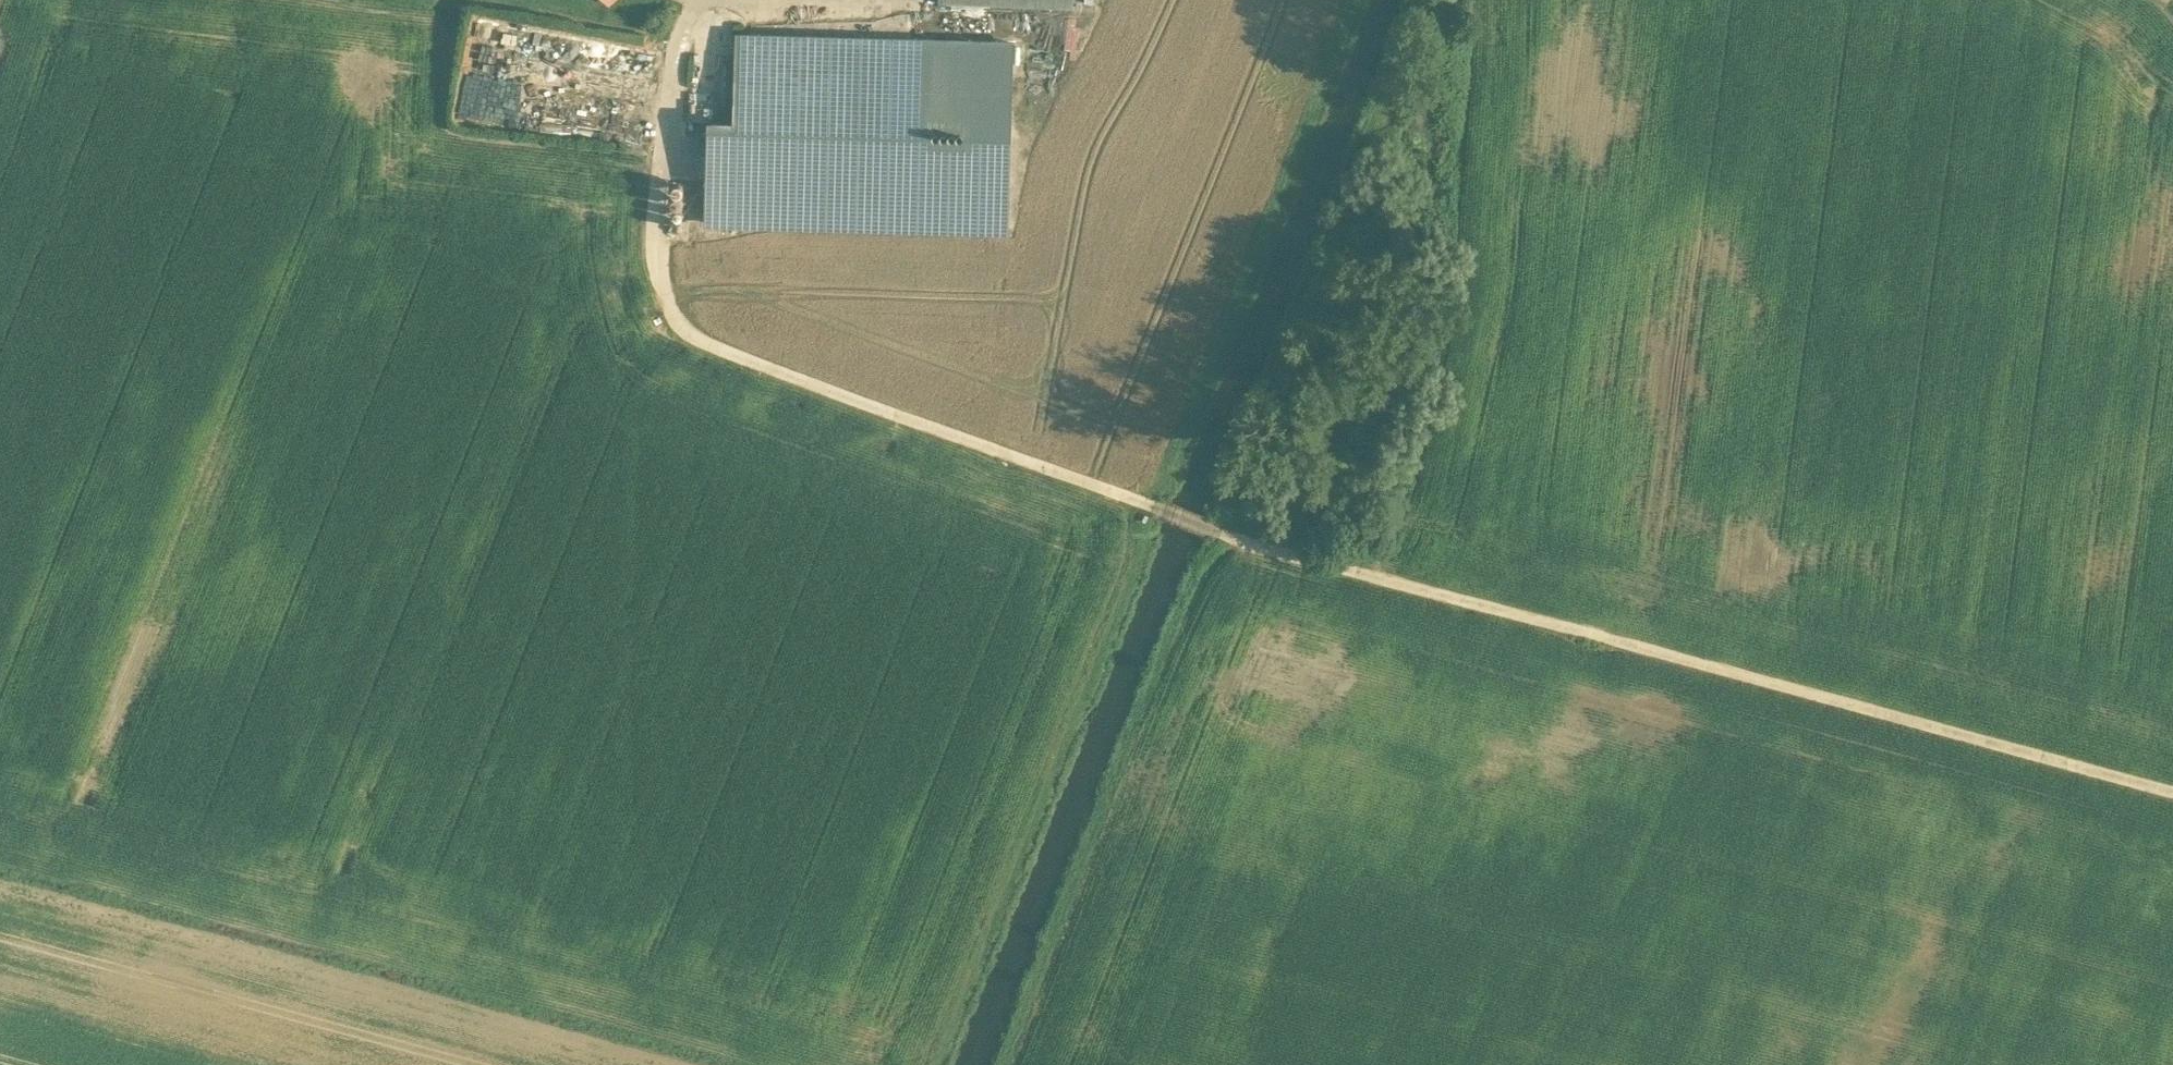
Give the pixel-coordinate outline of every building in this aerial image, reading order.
[(941,3),(1073,13),(1074,0),(941,0),(941,3)] [(1022,41),(742,32),(738,137),(714,136),(711,229),(1015,239),(1022,41)]
